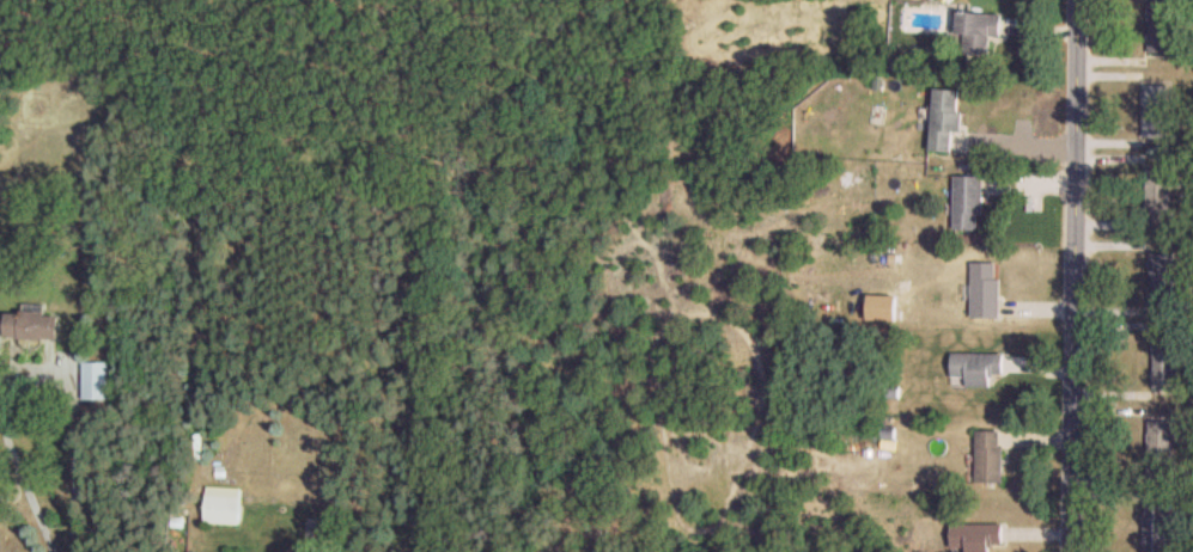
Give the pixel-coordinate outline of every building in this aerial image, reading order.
[(1001,15),(958,12),(956,53),(990,55),(991,38),(1000,39),(1001,15)] [(1142,86),(1142,139),(1167,139),(1167,86),(1142,86)] [(951,153),(952,133),(960,133),(961,91),(932,90),(930,152),(951,153)] [(1145,221),(1170,221),(1170,170),(1145,170),(1145,221)] [(954,177),(954,231),(981,231),(981,177),(954,177)] [(971,318),(999,318),(999,263),(971,263),(971,318)] [(3,313),(3,339),(57,341),(58,314),(3,313)] [(1177,389),(1177,337),(1153,337),(1153,389),(1177,389)] [(1003,354),(951,354),(951,388),(990,388),(990,374),(1003,374),(1003,354)] [(108,364),(81,364),(81,401),(108,401),(108,364)] [(1172,421),(1148,421),(1147,472),(1172,472),(1172,421)] [(975,485),(1002,485),(1002,432),(975,432),(975,485)] [(238,498),(204,498),(203,525),(238,525),(238,498)] [(1167,505),(1143,505),(1143,551),(1167,551),(1167,505)] [(988,546),(1002,546),(1002,525),(951,525),(951,551),(988,551),(988,546)]
